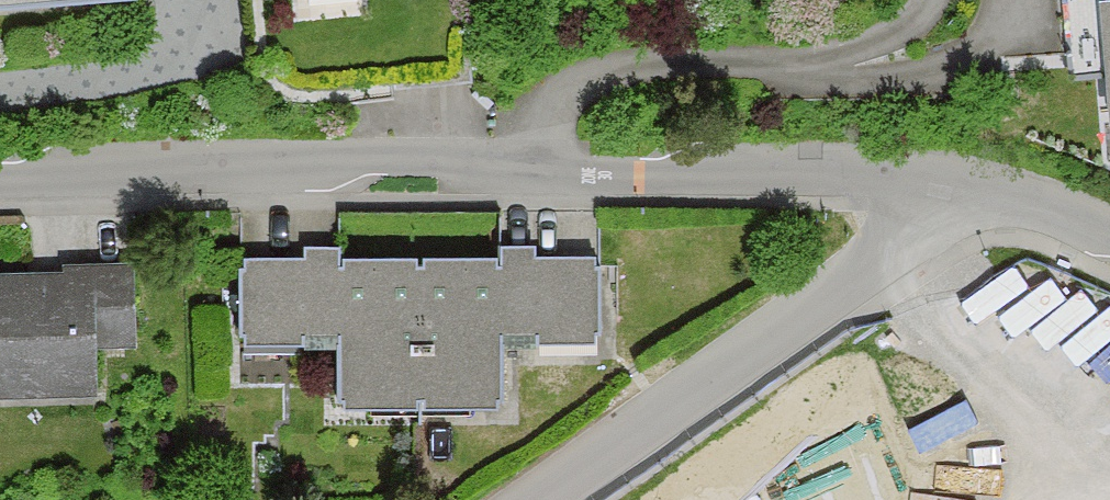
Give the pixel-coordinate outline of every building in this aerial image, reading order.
[(135,25),(134,0),(0,0),(0,30),(135,25)] [(1066,74),(1105,73),(1106,116),(1109,116),(1109,0),(1064,0),(1066,74)] [(605,270),(435,272),(437,418),(517,417),(516,352),(606,351),(605,270)] [(435,272),(257,274),(258,355),(357,353),(357,419),(437,418),(435,272)] [(0,277),(0,410),(138,409),(137,277),(0,277)] [(278,487),(258,499),(287,499),(278,487)]
